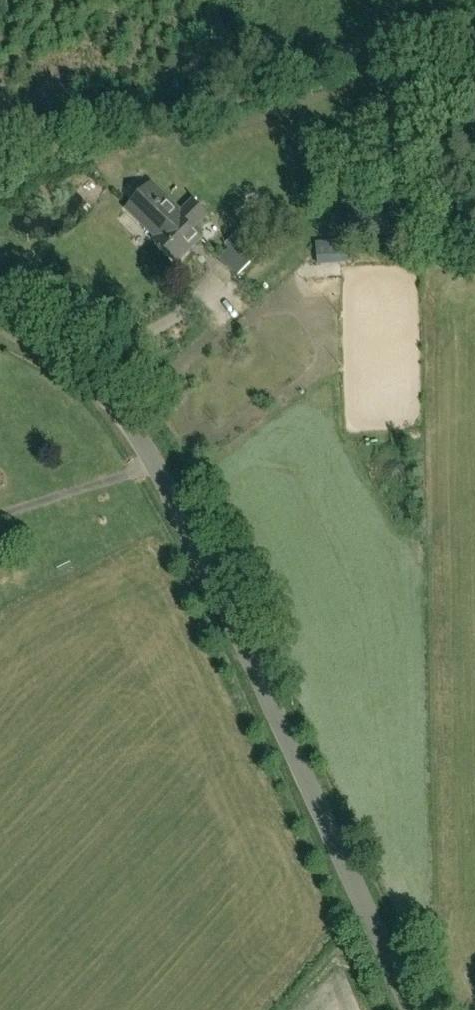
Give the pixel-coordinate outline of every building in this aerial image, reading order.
[(151,183),(126,208),(156,238),(153,240),(177,263),(201,239),(192,230),(208,214),(193,200),(181,212),(151,183)] [(254,258),(261,251),(245,234),(238,241),(237,240),(219,258),(237,276),(254,258)] [(348,259),(346,241),(316,243),(318,262),(348,259)]
